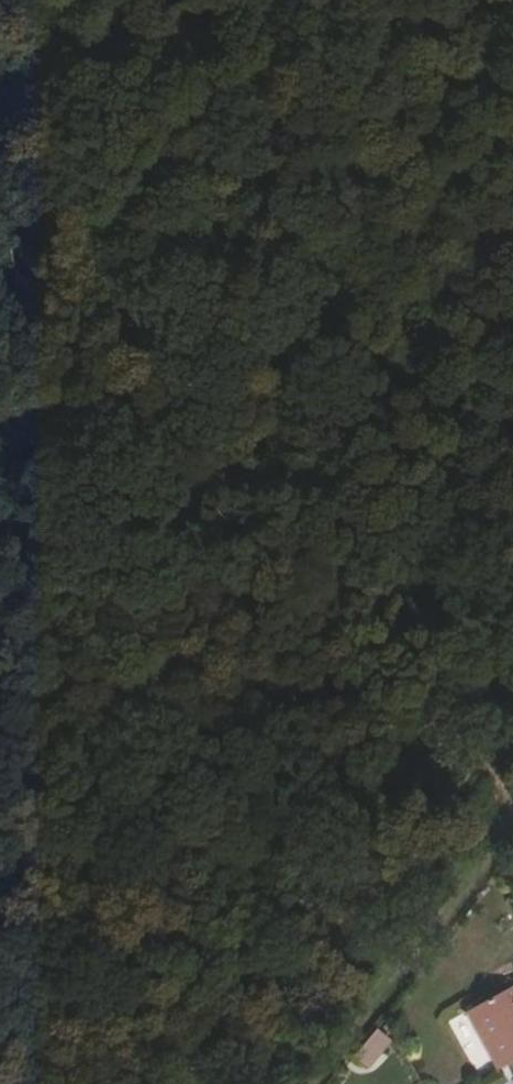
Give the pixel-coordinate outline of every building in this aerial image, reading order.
[(501,1074),(512,1067),(512,990),(469,1015),(501,1074)] [(367,1044),(380,1055),(390,1041),(377,1031),(367,1044)] [(367,1044),(358,1057),(370,1068),(380,1055),(367,1044)]
